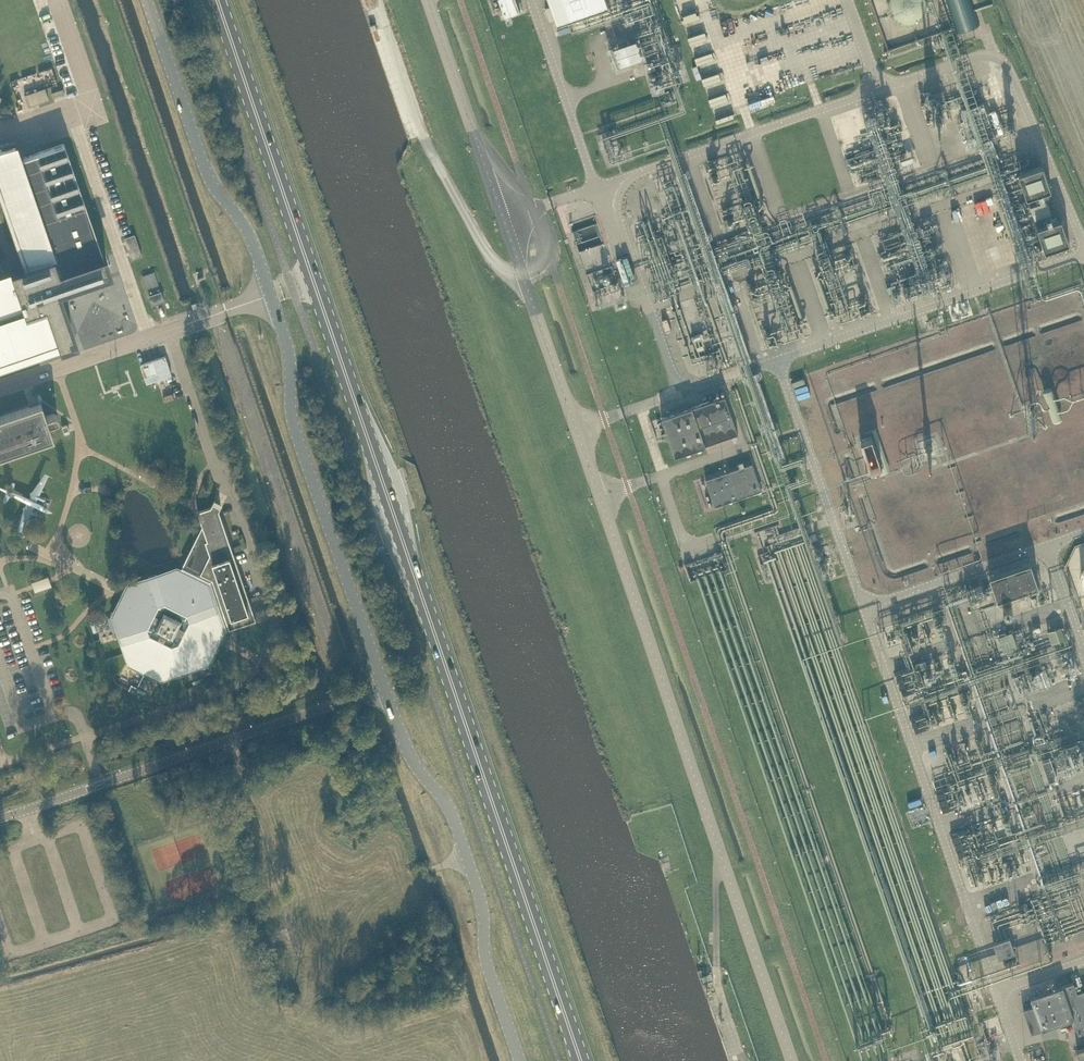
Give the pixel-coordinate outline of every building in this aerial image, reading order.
[(503,10),(500,11),(501,14),(504,13),(505,16),(520,10),(520,8),(523,7),(520,0),(500,0),(503,10)] [(607,1),(607,0),(551,0),(558,19),(607,1)] [(885,3),(886,6),(888,10),(890,13),(893,15),(896,18),(899,19),(903,20),(906,21),(910,20),(914,19),(917,18),(920,16),(923,13),(925,10),(927,6),(928,3),(928,0),(885,0),(885,3)] [(980,24),(972,0),(946,0),(958,32),(980,24)] [(730,17),(732,29),(742,28),(740,15),(730,17)] [(713,30),(697,35),(702,50),(718,45),(713,30)] [(629,65),(656,58),(652,39),(624,46),(629,65)] [(706,62),(723,57),(720,49),(704,54),(706,62)] [(714,83),(730,77),(727,70),(711,76),(714,83)] [(29,105),(39,102),(49,98),(45,87),(25,94),(29,105)] [(52,92),(54,98),(65,94),(63,88),(52,92)] [(717,96),(719,102),(737,98),(735,91),(717,96)] [(756,99),(758,106),(769,103),(767,95),(756,99)] [(722,111),(739,105),(736,98),(719,105),(722,111)] [(0,274),(0,362),(57,343),(59,350),(60,349),(59,347),(70,343),(53,290),(55,286),(107,268),(64,142),(20,158),(14,143),(0,148),(0,190),(26,265),(17,268),(16,268),(15,267),(14,268),(13,269),(13,270),(3,273),(0,274)] [(853,163),(843,166),(849,187),(859,184),(853,163)] [(1051,188),(1043,165),(1021,173),(1028,196),(1051,188)] [(1003,194),(991,197),(995,209),(1006,206),(1003,194)] [(1051,211),(1048,201),(1047,199),(1030,205),(1034,217),(1051,211)] [(1061,217),(1039,225),(1046,247),(1069,240),(1061,217)] [(125,237),(132,258),(142,255),(135,233),(125,237)] [(143,275),(153,303),(165,299),(155,271),(143,275)] [(163,356),(141,363),(147,382),(153,380),(157,379),(172,373),(166,355),(163,356)] [(1063,388),(1056,389),(1058,404),(1065,402),(1063,388)] [(734,434),(727,413),(721,396),(662,416),(675,455),(734,434)] [(55,420),(56,419),(57,418),(57,417),(57,416),(57,415),(56,414),(55,413),(54,413),(53,413),(45,415),(40,402),(0,415),(0,454),(53,437),(48,422),(55,420)] [(658,439),(668,435),(662,416),(651,420),(658,439)] [(889,447),(875,451),(881,473),(903,467),(895,438),(887,441),(889,447)] [(715,506),(762,490),(752,462),(705,479),(715,506)] [(149,575),(150,577),(129,584),(132,593),(129,599),(123,596),(114,614),(122,636),(120,636),(122,642),(124,642),(131,663),(161,678),(182,671),(182,672),(189,670),(189,668),(190,668),(209,661),(225,630),(256,619),(248,593),(234,554),(233,551),(219,510),(221,506),(214,503),(216,499),(215,499),(211,506),(198,511),(204,525),(199,532),(181,569),(178,568),(157,575),(156,573),(149,575)] [(986,600),(1037,582),(1030,560),(978,577),(986,600)] [(51,582),(49,578),(48,575),(38,578),(40,581),(43,589),(52,586),(51,582)] [(1053,642),(1066,638),(1062,625),(1049,630),(1053,642)] [(1005,650),(1019,645),(1013,631),(1000,636),(1005,650)] [(951,664),(954,673),(960,672),(958,662),(951,664)] [(937,713),(921,718),(926,731),(941,726),(937,713)] [(1055,759),(1060,779),(1068,777),(1063,757),(1055,759)] [(675,855),(667,859),(672,872),(681,868),(675,855)] [(1000,958),(1016,953),(1010,938),(995,943),(1000,958)] [(1077,989),(1083,987),(1081,979),(1074,982),(1077,989)] [(1077,990),(1077,989),(1074,982),(1031,996),(1034,1004),(1025,1008),(1024,1008),(1032,1032),(1074,1017),(1079,1033),(1083,1031),(1083,987),(1077,990)] [(1034,1004),(1031,996),(1022,1000),(1025,1008),(1034,1004)] [(1076,1052),(1059,1058),(1060,1060),(1079,1060),(1076,1052)]
